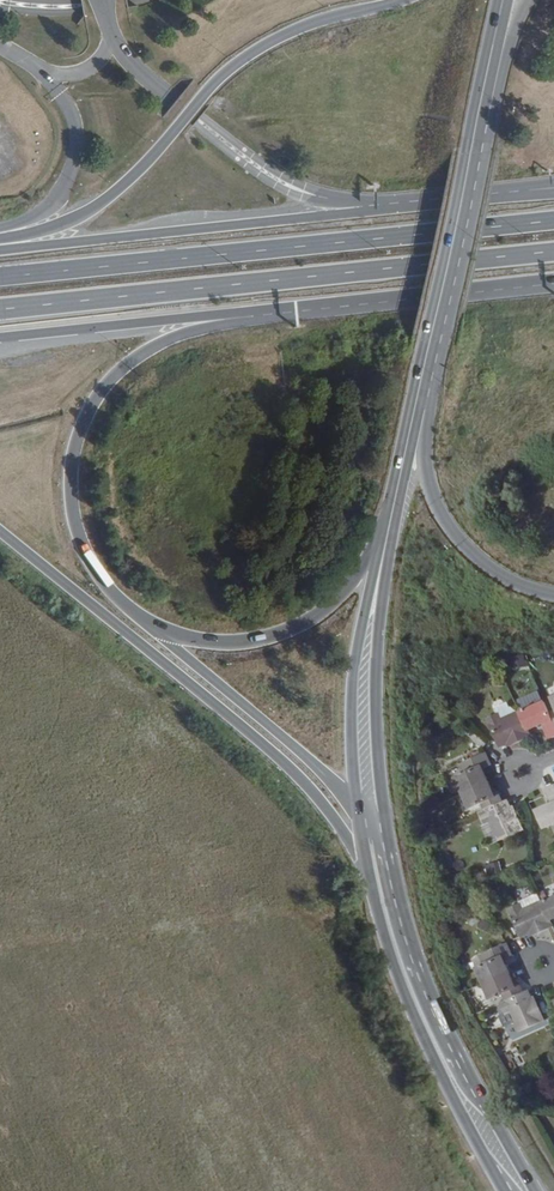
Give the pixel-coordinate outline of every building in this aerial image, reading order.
[(511,668),(525,667),(524,655),(510,656),(511,668)] [(550,713),(545,702),(521,712),(521,711),(518,712),(502,720),(499,713),(487,718),(499,748),(511,743),(512,746),(532,737),(530,731),(545,724),(547,729),(545,730),(549,739),(553,737),(553,712),(550,713)] [(502,720),(518,712),(513,706),(511,707),(509,704),(497,709),(499,713),(502,720)] [(464,774),(455,778),(469,810),(481,804),(485,811),(480,813),(485,825),(490,822),(500,841),(526,829),(517,808),(514,810),(510,800),(505,802),(500,790),(495,793),(484,769),(493,764),(487,752),(460,765),(464,774)] [(543,791),(546,799),(548,799),(550,804),(536,810),(544,828),(553,824),(553,786),(543,791)] [(484,875),(501,871),(499,861),(482,865),(484,875)] [(522,938),(532,934),(534,937),(553,928),(553,927),(551,921),(553,920),(553,899),(544,903),(543,902),(522,911),(520,905),(510,910),(522,938)] [(484,964),(476,969),(490,1000),(501,995),(505,1002),(499,1005),(504,1016),(511,1013),(519,1032),(545,1021),(536,1001),(533,1002),(529,991),(524,993),(519,981),(514,983),(504,959),(512,956),(506,944),(480,956),(484,964)]
